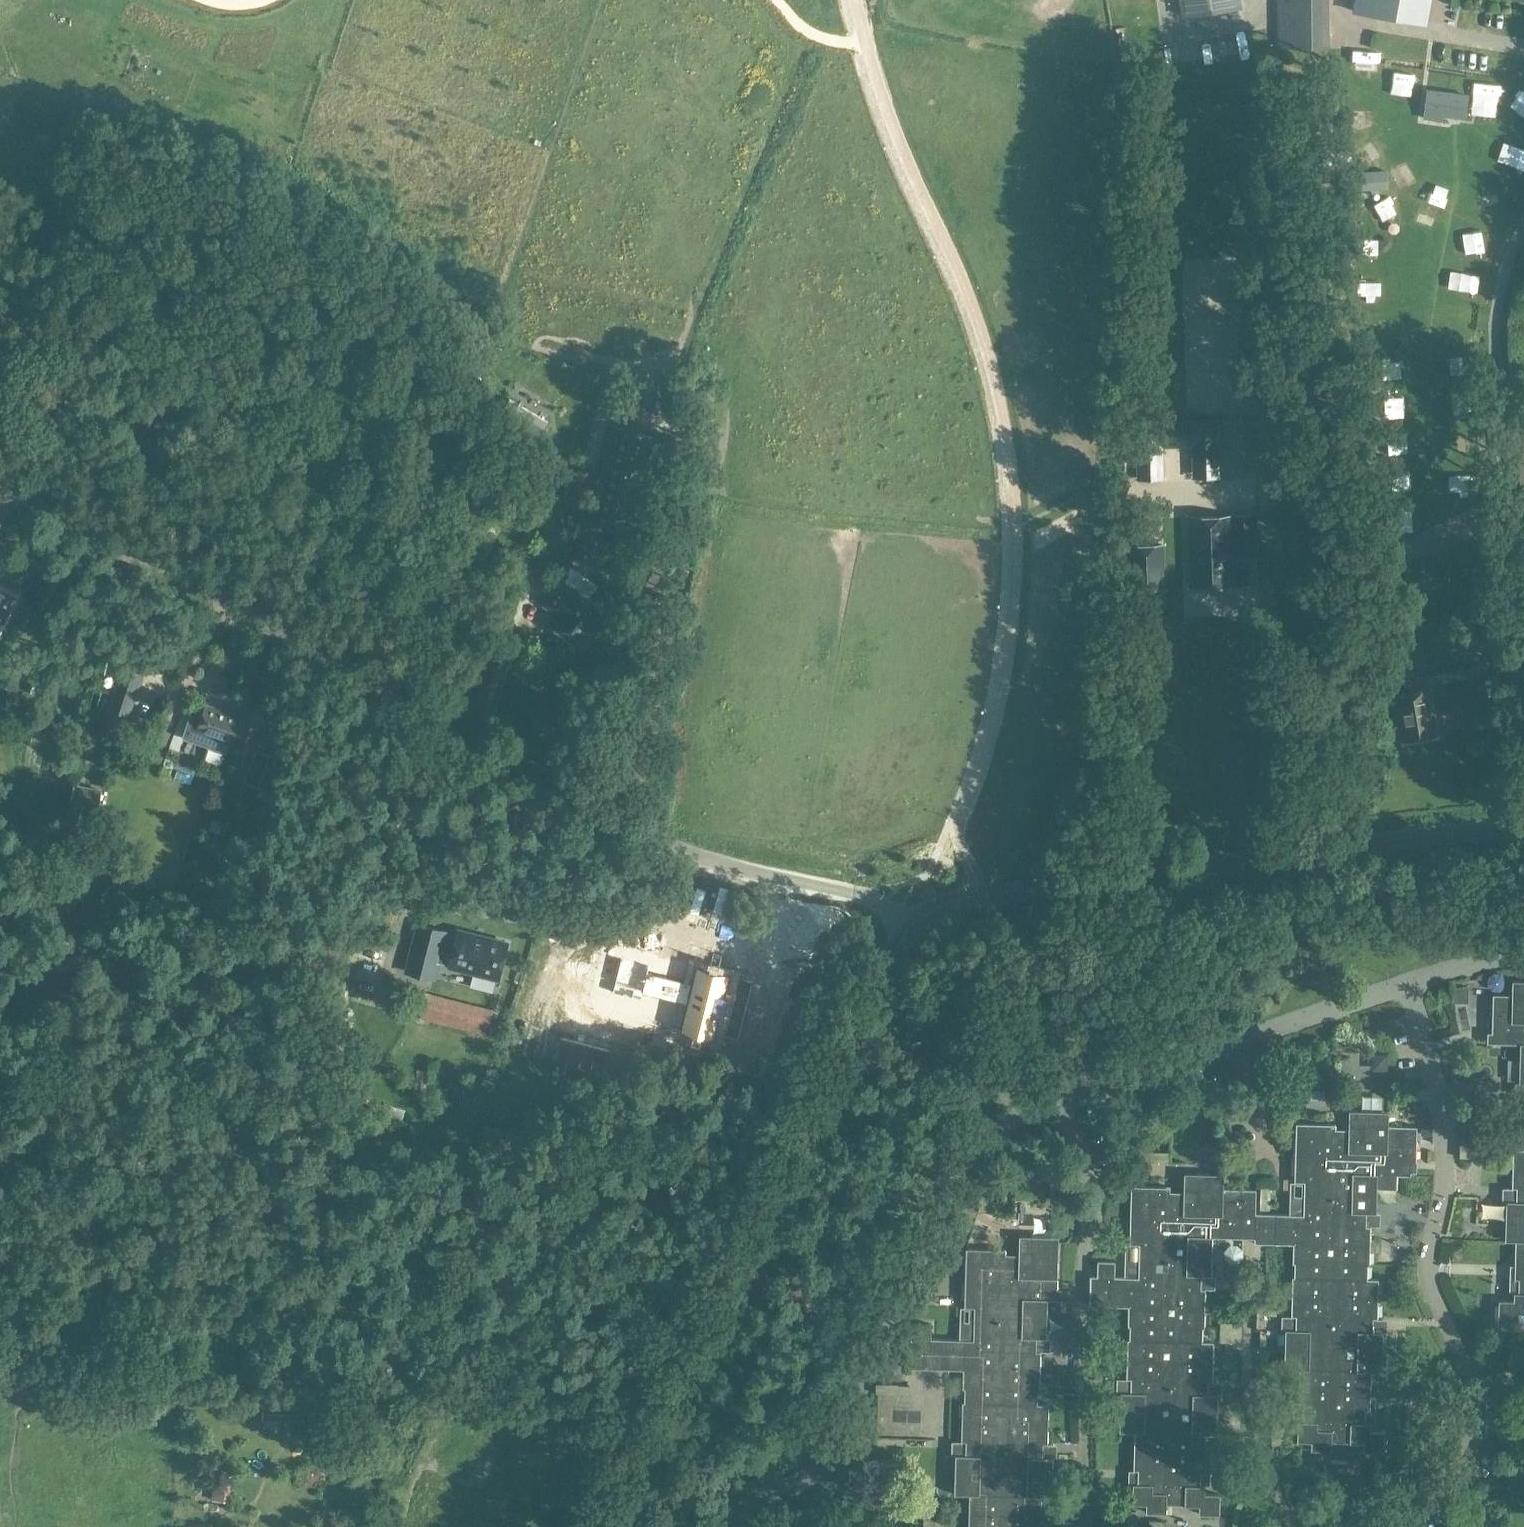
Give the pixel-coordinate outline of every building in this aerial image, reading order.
[(1240,0),(1180,0),(1182,16),(1241,8),(1240,0)] [(1326,0),(1279,0),(1280,48),(1327,48),(1326,0)] [(1209,43),(1171,43),(1171,59),(1209,59),(1209,43)] [(1382,67),(1383,48),(1362,47),(1362,66),(1382,67)] [(1418,90),(1420,69),(1399,67),(1397,88),(1418,90)] [(1480,79),(1479,102),(1500,103),(1501,80),(1480,79)] [(1425,112),(1464,118),(1467,96),(1428,91),(1425,112)] [(1359,147),(1338,147),(1338,158),(1358,158),(1359,147)] [(1363,190),(1387,188),(1387,170),(1362,172),(1363,190)] [(1450,203),(1457,185),(1437,177),(1430,195),(1450,203)] [(1487,212),(1505,208),(1500,188),(1483,192),(1487,212)] [(1379,199),(1389,219),(1406,210),(1395,190),(1379,199)] [(1474,245),(1485,247),(1488,231),(1478,228),(1474,245)] [(1461,285),(1481,289),(1485,270),(1465,266),(1461,285)] [(1365,293),(1385,294),(1385,276),(1366,275),(1365,293)] [(1386,354),(1389,376),(1410,373),(1407,351),(1386,354)] [(1168,414),(1182,413),(1180,399),(1167,400),(1168,414)] [(1141,426),(1141,450),(1141,482),(1165,482),(1165,450),(1197,450),(1197,458),(1221,458),(1221,450),(1221,426),(1141,426)] [(1415,427),(1394,428),(1395,450),(1415,449),(1415,427)] [(1400,508),(1400,526),(1423,525),(1422,507),(1400,508)] [(1259,559),(1259,551),(1257,516),(1231,516),(1231,518),(1188,519),(1190,587),(1233,586),(1233,588),(1248,587),(1248,565),(1233,566),(1232,560),(1259,559)] [(1129,590),(1166,588),(1164,545),(1127,547),(1129,590)] [(609,636),(612,632),(612,630),(612,626),(612,624),(609,620),(605,617),(608,613),(573,588),(571,591),(560,583),(545,605),(556,613),(549,623),(584,648),(593,635),(596,638),(601,640),(603,639),(607,637),(609,636)] [(9,596),(0,591),(0,612),(9,596)] [(126,661),(107,718),(125,725),(144,667),(126,661)] [(1430,692),(1393,699),(1402,743),(1438,736),(1430,692)] [(230,743),(239,716),(206,705),(198,729),(206,732),(202,743),(227,752),(230,743)] [(239,716),(230,743),(246,749),(243,758),(243,760),(243,762),(245,764),(246,765),(250,766),(245,780),(259,785),(260,783),(271,787),(279,766),(267,762),(269,757),(255,752),(267,716),(242,708),(239,716)] [(200,746),(181,800),(202,808),(222,754),(200,746)] [(73,786),(68,806),(97,812),(102,789),(74,783),(74,786),(73,786)] [(436,980),(440,963),(450,965),(450,966),(498,978),(507,944),(459,931),(453,954),(443,951),(448,931),(417,924),(405,972),(436,980)] [(724,997),(729,977),(696,968),(692,984),(648,973),(650,965),(620,958),(612,993),(641,1000),(643,993),(687,1004),(681,1029),(715,1037),(720,1018),(722,1018),(722,1016),(721,1016),(726,999),(727,998),(724,997)] [(1513,981),(1512,996),(1494,995),(1492,1044),(1521,1045),(1520,1067),(1520,1083),(1523,1083),(1523,982),(1513,981)] [(426,984),(420,1010),(499,1029),(506,1003),(426,984)] [(417,1070),(415,1087),(428,1088),(430,1072),(417,1070)] [(1329,1090),(1307,1090),(1307,1099),(1329,1099),(1329,1090)] [(402,1119),(405,1110),(392,1106),(389,1115),(402,1119)] [(1371,1239),(1371,1228),(1371,1227),(1366,1227),(1366,1213),(1377,1213),(1377,1202),(1377,1189),(1397,1189),(1397,1175),(1411,1175),(1411,1172),(1411,1161),(1415,1161),(1417,1128),(1387,1127),(1387,1112),(1361,1111),(1361,1126),(1349,1126),(1349,1130),(1349,1152),(1336,1152),(1336,1130),(1336,1125),(1296,1125),(1296,1182),(1296,1184),(1306,1184),(1306,1216),(1289,1215),(1256,1214),(1257,1190),(1224,1190),(1224,1175),(1197,1175),(1197,1187),(1184,1187),(1184,1194),(1184,1193),(1184,1214),(1171,1214),(1171,1193),(1171,1188),(1131,1188),(1131,1246),(1139,1246),(1139,1277),(1126,1277),(1115,1277),(1115,1262),(1097,1262),(1097,1277),(1091,1277),(1090,1277),(1090,1307),(1091,1307),(1127,1307),(1127,1328),(1129,1328),(1129,1340),(1127,1340),(1127,1379),(1132,1379),(1132,1393),(1127,1393),(1121,1393),(1121,1409),(1121,1433),(1135,1433),(1135,1434),(1136,1434),(1134,1471),(1138,1471),(1138,1485),(1133,1485),(1133,1505),(1147,1505),(1147,1513),(1167,1513),(1167,1505),(1167,1501),(1185,1501),(1185,1506),(1199,1506),(1199,1514),(1219,1514),(1219,1494),(1205,1494),(1205,1486),(1201,1486),(1201,1472),(1205,1472),(1205,1459),(1205,1434),(1217,1434),(1217,1413),(1218,1396),(1212,1396),(1209,1396),(1209,1382),(1212,1382),(1212,1343),(1203,1343),(1203,1329),(1205,1329),(1205,1289),(1205,1288),(1203,1288),(1203,1276),(1207,1276),(1213,1276),(1213,1259),(1213,1238),(1256,1238),(1256,1245),(1294,1245),(1294,1263),(1296,1263),(1296,1277),(1294,1277),(1292,1317),(1297,1317),(1297,1330),(1292,1330),(1286,1330),(1285,1346),(1287,1346),(1287,1370),(1302,1370),(1300,1408),(1303,1408),(1303,1422),(1298,1422),(1298,1442),(1312,1442),(1312,1451),(1332,1451),(1332,1438),(1351,1438),(1351,1443),(1365,1443),(1365,1452),(1385,1452),(1385,1432),(1370,1432),(1370,1424),(1366,1424),(1366,1410),(1372,1410),(1372,1372),(1382,1372),(1382,1350),(1376,1350),(1376,1333),(1372,1333),(1372,1320),(1379,1320),(1379,1305),(1379,1280),(1368,1280),(1368,1266),(1371,1266),(1371,1239)] [(1481,1139),(1460,1139),(1459,1157),(1481,1157),(1481,1139)] [(1515,1266),(1510,1266),(1510,1293),(1515,1293),(1515,1294),(1515,1302),(1499,1301),(1499,1321),(1519,1321),(1519,1314),(1523,1314),(1523,1150),(1514,1149),(1513,1188),(1518,1188),(1517,1202),(1513,1202),(1506,1202),(1507,1219),(1506,1241),(1516,1242),(1515,1266)] [(1170,1153),(1149,1152),(1149,1161),(1170,1162),(1170,1153)] [(1020,1255),(1019,1278),(1004,1278),(1005,1255),(1007,1255),(1007,1251),(968,1250),(966,1308),(976,1309),(975,1341),(959,1341),(932,1340),(933,1325),(914,1324),(913,1348),(909,1348),(908,1369),(965,1370),(964,1390),(967,1390),(966,1402),(964,1402),(963,1441),(967,1442),(967,1455),(962,1455),(957,1455),(955,1472),(955,1495),(970,1495),(969,1522),(969,1526),(1041,1526),(1041,1522),(1042,1497),(1052,1497),(1053,1474),(1054,1458),(1047,1458),(1044,1458),(1044,1444),(1048,1444),(1049,1405),(1038,1405),(1038,1391),(1040,1391),(1041,1352),(1037,1352),(1037,1339),(1041,1339),(1047,1339),(1047,1320),(1048,1299),(1057,1300),(1061,1300),(1061,1290),(1057,1290),(1058,1256),(1059,1238),(1032,1237),(1031,1250),(1020,1250),(1020,1255)] [(1256,1315),(1276,1316),(1276,1303),(1256,1302),(1256,1315)] [(1221,1323),(1220,1334),(1223,1334),(1223,1343),(1243,1343),(1243,1323),(1221,1323)] [(898,1384),(876,1384),(876,1394),(898,1394),(898,1384)] [(1284,1445),(1284,1426),(1272,1426),(1272,1445),(1284,1445)] [(1235,1477),(1249,1485),(1253,1476),(1239,1468),(1235,1477)] [(214,1475),(213,1499),(230,1500),(232,1476),(214,1475)] [(936,1505),(917,1505),(917,1517),(936,1518),(936,1505)]
